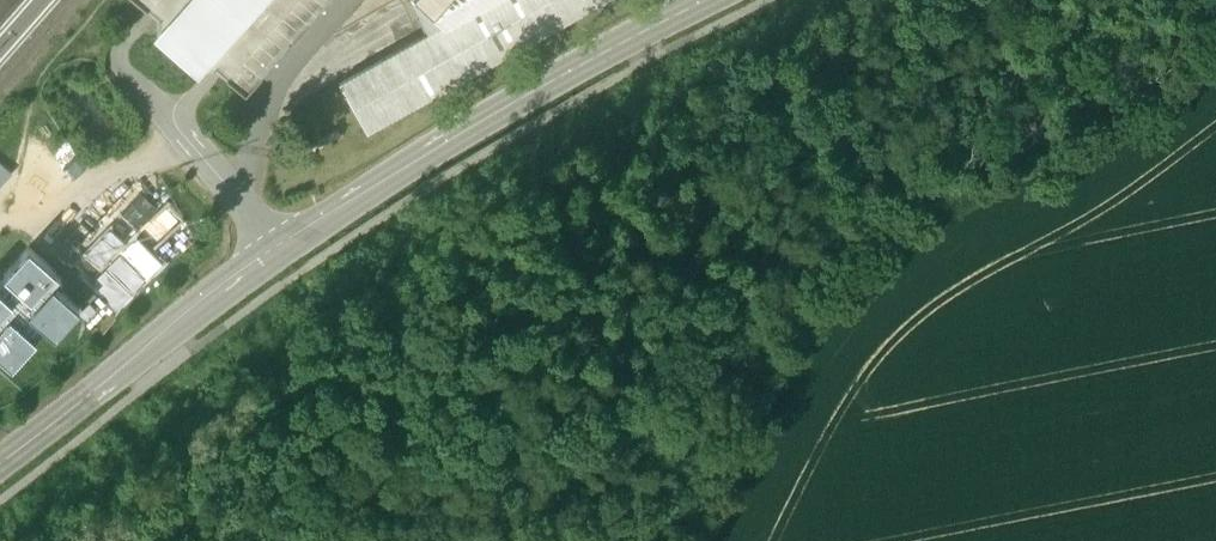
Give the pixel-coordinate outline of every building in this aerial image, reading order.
[(152,12),(155,15),(156,36),(195,70),(216,68),(220,71),(245,93),(326,0),(138,0),(152,12)] [(339,89),(367,142),(628,0),(503,0),(429,40),(339,89)] [(409,0),(429,40),(503,0),(409,0)] [(11,175),(0,165),(0,187),(11,175)] [(12,370),(47,333),(55,340),(80,313),(55,291),(64,281),(30,250),(0,282),(0,358),(12,370)]
